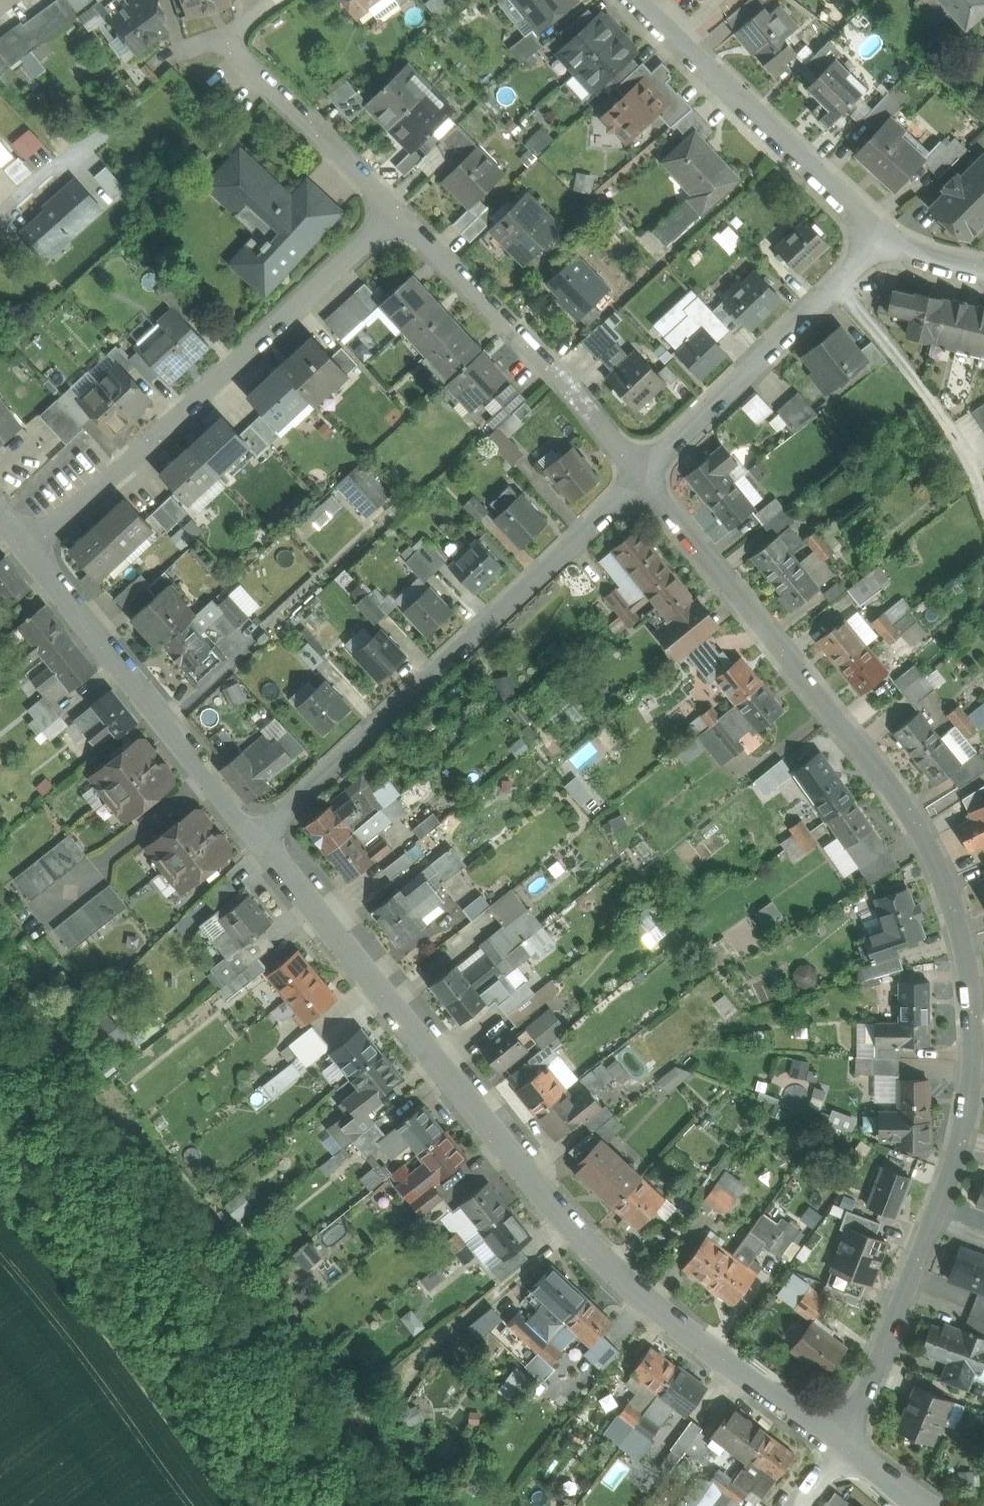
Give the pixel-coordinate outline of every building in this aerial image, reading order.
[(23,27),(21,25),(10,33),(28,54),(78,17),(66,0),(60,0),(23,27)] [(93,5),(107,23),(111,19),(111,18),(135,0),(100,0),(93,5)] [(111,18),(111,19),(123,35),(133,48),(137,53),(167,31),(157,18),(162,15),(158,0),(135,0),(111,18)] [(191,14),(187,15),(188,17),(232,4),(231,2),(231,0),(187,0),(191,14)] [(357,17),(369,8),(379,0),(344,0),(357,17)] [(369,8),(376,17),(381,18),(399,4),(396,0),(379,0),(369,8)] [(515,0),(501,0),(500,1),(520,27),(530,19),(515,0)] [(530,19),(537,28),(545,21),(551,22),(558,17),(558,11),(572,0),(515,0),(530,19)] [(728,20),(738,32),(765,7),(761,3),(759,0),(751,0),(728,20)] [(944,4),(939,8),(948,18),(952,13),(965,29),(983,12),(983,0),(941,0),(944,4)] [(107,23),(93,5),(78,17),(91,33),(107,23)] [(771,14),(765,7),(738,32),(735,34),(754,56),(756,54),(776,79),(789,68),(786,64),(798,54),(783,36),(797,24),(781,5),(771,14)] [(589,9),(561,32),(570,42),(597,18),(589,9)] [(570,42),(560,52),(578,71),(617,35),(600,15),(597,18),(570,42)] [(532,31),(510,48),(522,63),(543,46),(532,31)] [(10,33),(0,40),(0,53),(11,66),(28,54),(10,33)] [(123,55),(133,48),(123,35),(113,43),(123,55)] [(617,35),(578,71),(595,90),(605,80),(632,56),(635,54),(617,35)] [(829,41),(806,65),(815,74),(839,50),(829,41)] [(11,66),(0,53),(0,76),(11,66)] [(632,56),(605,80),(613,89),(617,86),(640,65),(632,56)] [(837,58),(807,87),(829,109),(820,119),(828,128),(864,92),(847,75),(850,72),(837,58)] [(640,65),(617,86),(625,94),(639,82),(642,85),(652,75),(642,64),(640,65)] [(368,102),(367,103),(368,104),(391,127),(430,88),(407,65),(368,102)] [(663,65),(656,72),(665,82),(672,75),(663,65)] [(652,75),(642,85),(639,82),(625,94),(603,115),(609,123),(609,129),(616,130),(618,132),(618,131),(627,141),(636,134),(646,125),(646,118),(653,119),(660,112),(664,109),(663,107),(676,94),(665,82),(656,72),(652,75)] [(337,107),(357,91),(347,79),(328,95),(337,107)] [(430,88),(391,127),(413,150),(414,151),(415,150),(419,146),(449,116),(453,112),(430,88)] [(357,91),(337,107),(351,120),(368,104),(367,103),(368,102),(357,91)] [(676,94),(663,107),(664,109),(660,112),(672,126),(675,124),(692,109),(678,93),(676,94)] [(889,93),(864,119),(877,132),(891,117),(892,118),(903,106),(889,93)] [(692,109),(675,124),(685,135),(702,120),(692,109)] [(449,116),(419,146),(427,154),(440,142),(457,125),(449,116)] [(877,132),(856,154),(895,190),(922,162),(926,158),(925,157),(925,156),(922,160),(898,138),(905,131),(892,118),(891,117),(877,132)] [(712,131),(702,120),(685,135),(689,139),(696,146),(704,139),(712,131)] [(457,125),(440,142),(450,151),(461,163),(478,146),(457,125)] [(13,142),(28,157),(45,141),(30,126),(13,142)] [(530,140),(539,150),(553,138),(545,128),(530,140)] [(0,138),(0,166),(2,169),(16,157),(0,138)] [(738,177),(704,139),(696,146),(689,139),(678,149),(677,148),(663,161),(674,174),(675,173),(693,193),(688,198),(702,213),(716,200),(715,199),(738,177)] [(959,158),(940,141),(925,157),(926,158),(922,162),(939,178),(959,158)] [(450,151),(440,142),(427,154),(423,158),(420,162),(429,171),(450,151)] [(504,174),(479,148),(480,147),(478,146),(461,163),(443,180),(470,208),(470,207),(504,174)] [(291,197),(267,175),(268,174),(241,149),(209,185),(268,239),(261,246),(263,248),(244,268),(268,289),(293,262),(294,263),(325,229),(301,207),(300,208),(290,199),(291,197)] [(413,150),(396,167),(405,176),(420,162),(423,158),(415,150),(414,151),(413,150)] [(960,179),(957,176),(956,176),(945,187),(945,188),(948,191),(932,207),(960,235),(969,238),(983,223),(983,155),(960,179)] [(16,157),(2,169),(17,186),(31,174),(16,157)] [(76,180),(52,201),(55,204),(24,232),(43,253),(65,234),(71,241),(72,239),(70,236),(101,209),(76,180)] [(341,211),(318,189),(301,207),(325,229),(341,211)] [(562,229),(526,193),(490,228),(526,264),(562,229)] [(688,198),(652,231),(666,246),(702,213),(688,198)] [(470,208),(453,224),(461,233),(479,216),(470,207),(470,208)] [(479,216),(461,233),(470,242),(488,225),(479,215),(479,216)] [(806,220),(776,249),(799,273),(829,244),(806,220)] [(729,224),(716,234),(729,251),(743,240),(729,224)] [(49,260),(71,241),(65,234),(43,253),(49,260)] [(575,256),(547,283),(568,304),(566,306),(579,319),(608,290),(575,256)] [(756,272),(724,303),(742,322),(750,330),(763,318),(762,317),(781,299),(756,272)] [(436,300),(412,274),(382,302),(381,303),(404,329),(405,328),(435,301),(436,300)] [(382,302),(365,284),(355,293),(372,311),(381,303),(382,302)] [(896,290),(883,287),(878,312),(892,315),(892,314),(891,313),(896,290)] [(916,294),(896,290),(891,313),(892,314),(910,318),(907,333),(933,339),(943,299),(916,293),(916,294)] [(197,314),(176,292),(166,301),(174,309),(175,308),(188,322),(197,314)] [(372,311),(355,293),(346,301),(364,320),(373,312),(372,311)] [(723,322),(698,296),(683,310),(688,315),(689,314),(709,335),(723,322)] [(967,304),(943,299),(933,339),(932,344),(944,346),(944,349),(946,349),(947,347),(957,349),(967,304)] [(364,320),(346,301),(337,309),(355,329),(364,320)] [(435,301),(405,328),(428,354),(458,326),(435,301)] [(742,322),(724,303),(714,312),(732,331),(742,322)] [(967,304),(957,349),(968,352),(968,354),(971,355),(971,352),(982,355),(983,344),(983,308),(967,304)] [(174,309),(159,322),(168,331),(142,355),(160,374),(169,383),(209,345),(188,322),(175,308),(174,309)] [(337,309),(325,321),(343,340),(355,329),(337,309)] [(709,335),(689,314),(688,315),(664,337),(701,376),(726,354),(709,335)] [(168,331),(159,322),(134,346),(142,355),(168,331)] [(617,344),(600,324),(581,342),(598,361),(617,344)] [(428,354),(427,354),(450,380),(482,351),(459,326),(458,326),(428,354)] [(840,327),(804,356),(816,371),(811,374),(827,393),(864,363),(866,361),(859,352),(840,327)] [(94,334),(104,344),(110,339),(100,328),(94,334)] [(313,336),(280,367),(310,400),(315,405),(349,374),(348,374),(332,356),(313,336)] [(888,360),(872,341),(859,352),(866,361),(864,363),(872,373),(888,360)] [(136,366),(117,345),(108,353),(119,365),(127,374),(136,366)] [(670,356),(662,346),(656,352),(665,361),(670,356)] [(359,364),(342,347),(332,356),(348,374),(349,374),(359,364)] [(450,380),(443,387),(458,403),(462,399),(473,410),(507,378),(482,351),(450,380)] [(628,360),(619,351),(608,362),(616,371),(607,379),(636,410),(637,410),(632,405),(649,389),(653,393),(665,382),(636,352),(628,360)] [(160,374),(142,355),(136,366),(151,382),(160,374)] [(127,374),(119,365),(99,382),(132,418),(151,400),(127,374)] [(280,367),(249,396),(279,427),(289,418),(285,415),(305,397),(309,401),(310,400),(280,367)] [(132,418),(99,382),(81,399),(81,400),(95,416),(113,435),(132,418)] [(503,406),(487,421),(495,430),(527,400),(512,383),(496,398),(503,406)] [(95,416),(81,400),(81,399),(71,387),(58,399),(83,427),(95,416)] [(774,410),(757,393),(742,407),(759,425),(774,410)] [(800,394),(780,412),(797,432),(818,415),(800,394)] [(0,399),(0,444),(22,426),(21,426),(0,399)] [(58,399),(40,415),(67,444),(84,428),(83,427),(58,399)] [(525,402),(514,413),(521,420),(532,409),(525,402)] [(973,411),(980,421),(983,418),(983,403),(973,411)] [(280,435),(261,415),(251,424),(270,445),(280,435)] [(222,418),(190,448),(216,475),(247,447),(248,446),(239,435),(222,418)] [(270,445),(251,424),(239,435),(248,446),(247,447),(257,457),(270,445)] [(523,454),(498,428),(488,437),(513,463),(523,454)] [(190,448),(161,475),(187,503),(216,475),(190,448)] [(598,480),(573,448),(560,458),(546,469),(572,501),(598,480)] [(539,460),(546,469),(560,458),(553,449),(539,460)] [(713,455),(687,476),(709,503),(734,482),(713,455)] [(770,471),(761,460),(750,470),(759,480),(770,471)] [(390,496),(361,464),(337,485),(367,518),(390,496)] [(734,482),(709,503),(730,530),(756,508),(734,482)] [(519,496),(510,486),(493,503),(502,513),(495,519),(521,546),(546,523),(530,506),(532,504),(522,493),(519,496)] [(325,530),(348,507),(333,492),(310,515),(325,530)] [(188,513),(171,495),(161,504),(178,522),(188,513)] [(474,496),(464,505),(479,520),(488,511),(474,496)] [(776,498),(756,514),(764,524),(784,508),(776,498)] [(127,499),(97,527),(123,555),(153,527),(127,499)] [(178,522),(161,504),(151,513),(168,531),(178,522)] [(784,508),(764,524),(772,534),(792,518),(784,508)] [(184,526),(196,536),(203,527),(192,517),(184,526)] [(795,522),(792,518),(772,534),(775,538),(790,526),(795,522)] [(182,525),(172,535),(183,547),(194,537),(182,525)] [(775,538),(752,557),(773,583),(799,562),(792,553),(804,543),(790,526),(775,538)] [(97,527),(71,551),(89,571),(97,579),(123,555),(97,527)] [(826,541),(817,530),(806,539),(815,550),(826,541)] [(651,546),(638,531),(613,551),(625,567),(651,546)] [(447,560),(428,540),(417,551),(436,571),(447,560)] [(451,567),(475,591),(501,566),(478,540),(451,567)] [(835,552),(826,541),(815,550),(823,561),(835,552)] [(673,573),(651,546),(625,567),(647,594),(673,573)] [(824,593),(841,579),(823,561),(815,550),(799,562),(820,588),(824,593)] [(436,571),(417,551),(406,561),(426,581),(436,571)] [(625,567),(613,551),(597,565),(617,589),(623,596),(631,607),(647,594),(625,567)] [(6,555),(0,560),(0,598),(8,609),(32,588),(6,555)] [(799,562),(773,583),(794,609),(819,589),(820,588),(799,562)] [(97,579),(89,571),(81,580),(98,597),(107,589),(97,579)] [(168,584),(170,586),(174,581),(166,571),(148,587),(156,596),(168,584)] [(849,589),(848,590),(860,606),(884,588),(871,572),(849,589)] [(694,599),(673,573),(647,594),(667,619),(668,620),(694,599)] [(841,579),(824,593),(820,588),(819,589),(830,604),(848,590),(849,589),(841,579)] [(124,609),(142,593),(132,581),(113,598),(124,609)] [(400,604),(406,610),(429,588),(423,581),(400,604)] [(165,643),(190,620),(195,615),(170,586),(168,584),(156,596),(133,618),(159,648),(165,643)] [(229,595),(248,615),(258,606),(239,585),(229,595)] [(406,610),(429,634),(451,612),(429,588),(406,610)] [(611,605),(623,596),(617,589),(606,597),(611,605)] [(386,614),(367,594),(357,604),(376,624),(386,614)] [(248,615),(229,595),(217,605),(224,611),(237,625),(248,615)] [(631,607),(623,596),(611,605),(620,616),(631,607)] [(694,599),(668,620),(667,619),(664,621),(665,622),(659,627),(671,644),(672,645),(699,623),(710,614),(696,598),(694,599)] [(224,611),(217,605),(212,599),(195,615),(190,620),(201,632),(215,619),(224,611)] [(46,605),(20,626),(31,641),(42,654),(46,659),(72,638),(46,605)] [(631,607),(620,616),(629,626),(640,617),(631,607)] [(860,608),(849,616),(866,642),(878,635),(860,608)] [(224,611),(215,619),(228,634),(237,625),(224,611)] [(873,623),(882,634),(893,625),(884,614),(873,623)] [(165,643),(187,671),(213,647),(213,646),(201,632),(190,620),(165,643)] [(845,620),(819,641),(840,667),(866,646),(845,620)] [(699,623),(672,645),(671,644),(669,646),(680,659),(686,654),(707,637),(709,635),(699,623)] [(902,636),(893,625),(882,634),(891,645),(902,636)] [(356,654),(381,680),(406,657),(381,630),(370,641),(356,654)] [(348,645),(356,654),(370,641),(362,632),(348,645)] [(72,638),(46,659),(52,666),(62,679),(71,691),(98,670),(72,637),(72,638)] [(707,637),(686,654),(699,669),(721,653),(707,637)] [(31,641),(13,655),(24,669),(42,654),(31,641)] [(324,659),(309,643),(299,652),(314,668),(324,659)] [(213,647),(187,671),(199,684),(228,658),(216,644),(213,646),(213,647)] [(887,672),(866,646),(840,667),(861,693),(887,672)] [(741,657),(734,663),(724,650),(721,653),(699,669),(711,683),(716,679),(736,704),(762,684),(741,657)] [(915,664),(894,681),(903,692),(923,675),(915,664)] [(52,666),(34,681),(44,693),(62,679),(52,666)] [(923,675),(903,692),(914,706),(935,690),(923,675)] [(513,676),(498,677),(499,694),(514,694),(513,676)] [(299,706),(325,732),(351,708),(326,681),(317,690),(299,706)] [(293,699),(299,706),(317,690),(310,682),(293,699)] [(736,704),(721,717),(729,728),(734,734),(750,722),(758,731),(784,710),(762,684),(736,704)] [(113,689),(92,705),(93,706),(103,719),(113,732),(118,738),(139,721),(113,689)] [(243,700),(241,689),(225,691),(227,703),(243,700)] [(37,718),(53,705),(45,696),(30,709),(37,718)] [(983,721),(983,703),(968,716),(976,727),(983,721)] [(37,718),(34,721),(42,731),(47,728),(61,715),(53,705),(37,718)] [(968,716),(959,705),(948,714),(957,725),(968,716)] [(103,719),(93,706),(75,720),(85,733),(103,719)] [(712,706),(701,715),(709,726),(721,717),(712,706)] [(941,738),(919,712),(894,732),(915,759),(941,738)] [(61,715),(47,728),(55,738),(70,726),(61,715)] [(701,715),(691,723),(700,734),(709,726),(701,715)] [(968,716),(957,725),(965,736),(976,727),(968,716)] [(721,717),(709,726),(718,737),(729,728),(721,717)] [(103,719),(85,733),(95,746),(113,732),(103,719)] [(754,734),(758,731),(750,722),(734,734),(738,739),(750,730),(754,734)] [(962,764),(977,752),(965,736),(957,725),(941,738),(962,764)] [(718,737),(709,726),(700,734),(724,764),(734,756),(718,737)] [(279,741),(293,759),(306,748),(287,728),(276,737),(279,741)] [(734,734),(729,728),(718,737),(734,756),(744,747),(738,739),(734,734)] [(265,735),(243,753),(267,780),(293,759),(279,741),(273,744),(265,735)] [(962,764),(941,738),(915,759),(936,785),(949,775),(962,764)] [(138,740),(118,757),(118,756),(117,757),(110,763),(104,763),(98,768),(97,773),(92,777),(109,798),(96,808),(97,809),(109,799),(126,820),(131,816),(137,817),(143,812),(144,806),(151,800),(152,801),(152,800),(173,783),(173,777),(165,766),(158,765),(157,766),(152,759),(153,758),(154,752),(145,741),(138,740)] [(949,775),(959,787),(983,772),(983,761),(977,752),(962,764),(949,775)] [(222,770),(246,802),(269,783),(267,780),(243,753),(222,770)] [(854,800),(820,753),(793,772),(795,774),(826,819),(854,800)] [(765,795),(795,774),(793,772),(783,759),(755,781),(765,795)] [(577,774),(566,784),(583,804),(594,794),(577,774)] [(362,780),(323,811),(320,807),(313,813),(316,817),(305,826),(327,853),(354,831),(379,810),(373,803),(374,795),(362,780)] [(963,799),(968,810),(983,802),(983,786),(963,799)] [(874,827),(854,800),(826,819),(846,847),(872,828),(874,827)] [(379,810),(354,831),(357,835),(360,832),(367,840),(391,821),(389,818),(395,813),(387,804),(379,810)] [(970,813),(972,818),(957,826),(970,852),(983,845),(983,806),(970,813)] [(195,811),(174,827),(174,828),(173,828),(166,834),(160,833),(154,838),(153,844),(148,848),(165,869),(152,879),(153,880),(166,869),(182,890),(187,886),(193,887),(199,882),(200,877),(207,871),(207,870),(208,870),(229,854),(230,847),(221,836),(215,836),(214,837),(208,830),(209,829),(210,823),(201,812),(195,811)] [(433,813),(413,829),(421,839),(441,823),(433,813)] [(810,831),(802,819),(790,828),(798,839),(810,831)] [(872,828),(846,847),(860,867),(885,850),(887,848),(872,828)] [(357,835),(354,831),(327,853),(349,881),(360,873),(363,876),(370,871),(367,867),(376,859),(369,850),(357,835)] [(810,831),(798,839),(807,851),(818,842),(810,831)] [(88,856),(70,834),(15,879),(32,900),(88,856)] [(384,838),(369,850),(376,859),(392,847),(384,838)] [(451,862),(458,871),(466,864),(452,848),(433,862),(440,871),(451,862)] [(860,867),(863,871),(887,853),(885,850),(860,867)] [(406,852),(384,869),(392,879),(414,862),(406,852)] [(887,853),(863,871),(871,883),(898,868),(887,853)] [(440,871),(433,862),(400,889),(406,897),(429,879),(435,874),(440,871)] [(440,871),(435,874),(442,883),(458,871),(451,862),(440,871)] [(442,883),(442,884),(455,900),(470,887),(458,871),(442,883)] [(429,879),(406,897),(414,906),(436,889),(429,879)] [(110,884),(55,929),(72,951),(128,906),(110,884)] [(246,898),(250,895),(246,889),(241,893),(246,898)] [(400,889),(373,911),(386,928),(414,906),(406,897),(400,889)] [(436,889),(414,906),(422,916),(439,902),(444,898),(436,889)] [(908,890),(878,901),(888,931),(893,946),(894,946),(924,936),(908,890)] [(241,893),(202,923),(213,937),(211,938),(215,942),(216,941),(228,956),(229,957),(263,930),(272,923),(250,895),(246,898),(241,893)] [(492,910),(503,924),(525,907),(513,893),(492,910)] [(482,895),(463,909),(472,921),(491,906),(482,895)] [(422,916),(428,924),(445,911),(439,902),(422,916)] [(655,903),(635,916),(653,944),(673,931),(655,903)] [(414,906),(386,928),(400,945),(428,924),(422,916),(414,906)] [(506,927),(520,944),(527,939),(537,931),(542,927),(528,909),(506,927)] [(506,927),(491,939),(504,957),(520,944),(506,927)] [(228,956),(212,968),(225,985),(236,976),(259,957),(275,945),(263,930),(229,957),(228,956)] [(537,931),(527,939),(536,950),(539,954),(549,946),(537,931)] [(888,931),(867,937),(874,958),(875,962),(897,954),(894,946),(893,946),(888,931)] [(504,957),(491,939),(482,946),(488,954),(496,964),(504,957)] [(504,957),(513,969),(536,950),(527,939),(520,944),(504,957)] [(457,965),(464,973),(488,954),(482,946),(457,965)] [(298,949),(267,974),(287,999),(318,974),(298,949)] [(488,954),(464,973),(472,983),(496,964),(488,954)] [(897,954),(875,962),(874,958),(872,959),(873,961),(864,964),(869,979),(902,968),(897,954)] [(259,957),(236,976),(244,986),(267,968),(259,957)] [(496,964),(505,975),(509,972),(513,969),(504,957),(496,964)] [(817,981),(815,963),(800,965),(802,983),(817,981)] [(496,964),(472,983),(480,994),(505,975),(496,964)] [(457,965),(432,985),(447,1004),(472,983),(464,973),(457,965)] [(480,994),(487,1002),(494,997),(496,1000),(518,983),(509,972),(505,975),(480,994)] [(318,974),(287,999),(307,1023),(338,998),(318,974)] [(225,985),(219,990),(227,1000),(244,986),(236,976),(225,985)] [(530,998),(538,1008),(560,991),(551,981),(530,998)] [(931,982),(900,981),(900,1022),(930,1022),(931,982)] [(472,983),(447,1004),(462,1022),(487,1002),(480,994),(472,983)] [(518,983),(496,1000),(508,1015),(530,998),(518,983)] [(530,998),(508,1015),(516,1026),(538,1008),(530,998)] [(510,1027),(483,1049),(500,1071),(513,1060),(514,1061),(522,1054),(522,1053),(539,1040),(545,1047),(566,1030),(550,1009),(528,1027),(529,1028),(518,1037),(510,1027)] [(108,1015),(94,1026),(108,1043),(121,1032),(108,1015)] [(872,1057),(875,1057),(875,1043),(876,1022),(860,1022),(859,1056),(872,1057)] [(900,1022),(876,1022),(875,1043),(899,1044),(930,1046),(930,1022),(900,1022)] [(314,1027),(291,1045),(299,1055),(322,1037),(314,1027)] [(362,1029),(331,1054),(351,1078),(382,1053),(362,1029)] [(128,1039),(121,1032),(108,1043),(114,1051),(128,1039)] [(322,1037),(299,1055),(308,1067),(331,1048),(322,1037)] [(899,1044),(875,1043),(875,1057),(899,1059),(899,1044)] [(545,1047),(521,1066),(532,1078),(548,1066),(560,1056),(550,1044),(545,1048),(545,1047)] [(382,1053),(351,1078),(359,1089),(370,1102),(370,1103),(371,1104),(371,1103),(403,1078),(383,1053),(382,1053)] [(858,1072),(872,1074),(872,1057),(859,1056),(858,1072)] [(899,1075),(899,1059),(875,1057),(872,1057),(872,1074),(899,1075)] [(599,1067),(606,1082),(626,1072),(618,1058),(599,1067)] [(295,1061),(264,1082),(273,1095),(304,1074),(295,1061)] [(680,1062),(660,1078),(669,1090),(689,1074),(680,1062)] [(532,1078),(516,1091),(536,1116),(568,1090),(548,1066),(532,1078)] [(930,1121),(930,1081),(900,1081),(900,1113),(899,1121),(930,1121)] [(264,1084),(249,1094),(258,1107),(273,1097),(264,1084)] [(359,1089),(345,1100),(356,1114),(370,1103),(370,1102),(359,1089)] [(568,1090),(536,1116),(556,1140),(582,1119),(601,1104),(591,1091),(577,1102),(568,1090)] [(347,1113),(355,1123),(368,1112),(374,1107),(371,1103),(371,1104),(370,1103),(356,1114),(345,1100),(340,1104),(347,1113)] [(582,1119),(585,1122),(604,1107),(601,1104),(582,1119)] [(424,1105),(410,1117),(409,1115),(407,1117),(408,1118),(398,1126),(411,1143),(419,1152),(445,1132),(424,1105)] [(604,1107),(585,1122),(593,1132),(613,1115),(606,1105),(604,1107)] [(363,1132),(376,1122),(368,1112),(355,1123),(363,1132)] [(347,1113),(329,1128),(344,1147),(363,1132),(355,1123),(347,1113)] [(930,1121),(899,1121),(900,1113),(882,1113),(882,1139),(899,1139),(899,1145),(908,1145),(908,1147),(913,1151),(919,1151),(921,1154),(930,1145),(930,1139),(932,1137),(932,1126),(930,1124),(930,1121)] [(604,1142),(607,1145),(625,1126),(613,1115),(593,1132),(604,1142)] [(376,1122),(363,1132),(363,1133),(353,1141),(368,1159),(383,1147),(379,1142),(386,1135),(376,1122)] [(386,1135),(379,1142),(383,1147),(393,1158),(411,1143),(398,1126),(386,1135)] [(445,1132),(419,1152),(427,1162),(412,1175),(413,1176),(411,1178),(422,1192),(432,1184),(433,1184),(440,1178),(441,1179),(467,1158),(445,1132)] [(593,1132),(570,1151),(584,1164),(604,1142),(593,1132)] [(584,1164),(577,1171),(593,1186),(620,1157),(607,1145),(604,1142),(584,1164)] [(593,1186),(592,1187),(615,1208),(643,1178),(620,1157),(593,1186)] [(403,1165),(392,1174),(401,1185),(411,1178),(413,1176),(412,1175),(403,1165)] [(911,1178),(883,1167),(868,1205),(897,1216),(911,1178)] [(367,1176),(376,1187),(383,1182),(374,1171),(367,1176)] [(411,1201),(422,1192),(411,1178),(401,1185),(411,1201)] [(643,1178),(615,1208),(639,1230),(655,1212),(666,1200),(643,1178)] [(738,1197),(718,1182),(705,1200),(725,1215),(738,1197)] [(432,1184),(422,1192),(411,1201),(423,1215),(443,1198),(433,1184),(432,1184)] [(487,1184),(461,1205),(483,1231),(509,1211),(487,1184)] [(443,1198),(423,1215),(432,1226),(444,1216),(452,1209),(443,1198)] [(676,1209),(666,1200),(655,1212),(665,1221),(676,1209)] [(481,1233),(483,1231),(461,1205),(452,1209),(444,1216),(458,1232),(467,1243),(481,1233)] [(816,1224),(821,1214),(807,1208),(803,1218),(816,1224)] [(881,1223),(847,1210),(840,1228),(848,1231),(849,1227),(876,1237),(881,1223)] [(483,1231),(481,1233),(503,1258),(504,1259),(520,1246),(531,1237),(509,1211),(483,1231)] [(432,1226),(423,1215),(411,1225),(422,1239),(434,1229),(432,1226)] [(761,1217),(733,1255),(746,1265),(749,1260),(752,1262),(765,1244),(770,1248),(782,1232),(761,1217)] [(770,1248),(769,1249),(780,1258),(800,1232),(789,1224),(782,1232),(770,1248)] [(876,1237),(849,1227),(848,1231),(833,1270),(867,1283),(870,1284),(887,1242),(876,1237)] [(458,1232),(447,1241),(456,1252),(467,1243),(458,1232)] [(707,1237),(684,1269),(709,1288),(733,1255),(707,1237)] [(296,1247),(303,1268),(322,1261),(315,1241),(296,1247)] [(467,1243),(456,1252),(464,1263),(476,1254),(467,1243)] [(520,1246),(504,1259),(503,1258),(491,1268),(501,1281),(529,1258),(520,1246)] [(978,1253),(976,1258),(960,1252),(950,1280),(979,1291),(982,1292),(983,1288),(983,1255),(978,1253)] [(746,1265),(733,1255),(709,1288),(735,1306),(758,1274),(746,1265)] [(554,1265),(531,1289),(535,1293),(543,1300),(565,1276),(554,1265)] [(438,1266),(424,1278),(427,1283),(426,1284),(431,1290),(447,1277),(438,1266)] [(867,1283),(833,1270),(827,1285),(861,1298),(867,1283)] [(565,1276),(543,1300),(567,1323),(589,1299),(565,1276)] [(829,1310),(816,1300),(820,1295),(812,1288),(799,1305),(821,1321),(829,1310)] [(567,1323),(543,1300),(535,1293),(519,1311),(537,1328),(550,1340),(567,1323)] [(978,1295),(972,1310),(983,1314),(983,1297),(978,1295)] [(589,1299),(567,1323),(580,1336),(592,1347),(614,1323),(589,1299)] [(403,1318),(417,1333),(426,1324),(413,1309),(403,1318)] [(972,1310),(966,1325),(983,1332),(983,1314),(972,1310)] [(537,1328),(519,1311),(507,1323),(523,1338),(525,1340),(537,1328)] [(795,1342),(808,1323),(800,1317),(787,1337),(795,1342)] [(511,1350),(523,1338),(507,1323),(496,1336),(511,1350)] [(580,1336),(567,1323),(550,1340),(564,1353),(580,1336)] [(847,1348),(813,1323),(793,1350),(826,1375),(847,1348)] [(950,1324),(948,1330),(932,1324),(921,1352),(951,1363),(976,1373),(983,1351),(983,1337),(950,1324)] [(537,1328),(525,1340),(538,1353),(550,1340),(537,1328)] [(564,1353),(550,1340),(538,1353),(552,1366),(553,1365),(564,1353)] [(678,1367),(651,1347),(631,1373),(633,1375),(629,1381),(638,1388),(643,1382),(659,1394),(678,1367)] [(976,1373),(983,1376),(983,1351),(976,1373)] [(552,1366),(538,1353),(529,1362),(547,1379),(557,1368),(553,1365),(552,1366)] [(976,1373),(951,1363),(944,1381),(969,1391),(976,1373)] [(678,1367),(659,1394),(673,1404),(686,1414),(705,1387),(678,1367)] [(629,1402),(644,1413),(659,1394),(643,1382),(638,1388),(629,1402)] [(953,1402),(917,1388),(900,1430),(933,1443),(941,1423),(944,1424),(953,1402)] [(659,1394),(644,1413),(659,1424),(673,1404),(659,1394)] [(644,1413),(629,1402),(619,1415),(634,1426),(644,1413)] [(953,1402),(944,1424),(955,1429),(965,1408),(953,1402)] [(399,1416),(406,1429),(422,1421),(416,1408),(399,1416)] [(768,1434),(733,1408),(713,1434),(722,1441),(749,1461),(768,1434)] [(644,1413),(634,1426),(649,1437),(659,1424),(644,1413)] [(686,1451),(700,1432),(701,1432),(703,1428),(693,1420),(671,1449),(682,1457),(686,1451)] [(634,1456),(649,1437),(634,1426),(620,1446),(634,1456)] [(701,1432),(700,1432),(686,1451),(705,1465),(707,1463),(719,1446),(718,1445),(701,1432)] [(795,1454),(768,1434),(749,1461),(775,1480),(795,1454)] [(749,1461),(722,1441),(718,1445),(719,1446),(707,1463),(717,1471),(719,1469),(734,1480),(749,1461)] [(775,1480),(749,1461),(734,1480),(750,1490),(752,1487),(764,1496),(775,1480)] [(717,1471),(709,1482),(724,1493),(734,1480),(719,1469),(717,1471)] [(718,1501),(703,1490),(709,1482),(699,1479),(685,1498),(696,1505),(714,1505),(718,1501)] [(750,1490),(734,1480),(724,1493),(739,1504),(750,1490)] [(709,1482),(703,1490),(718,1501),(724,1493),(709,1482)] [(836,1492),(828,1503),(832,1505),(854,1505),(836,1492)] [(739,1504),(724,1493),(718,1501),(715,1505),(738,1505),(739,1504)] [(678,1505),(696,1505),(685,1498),(678,1505)]
